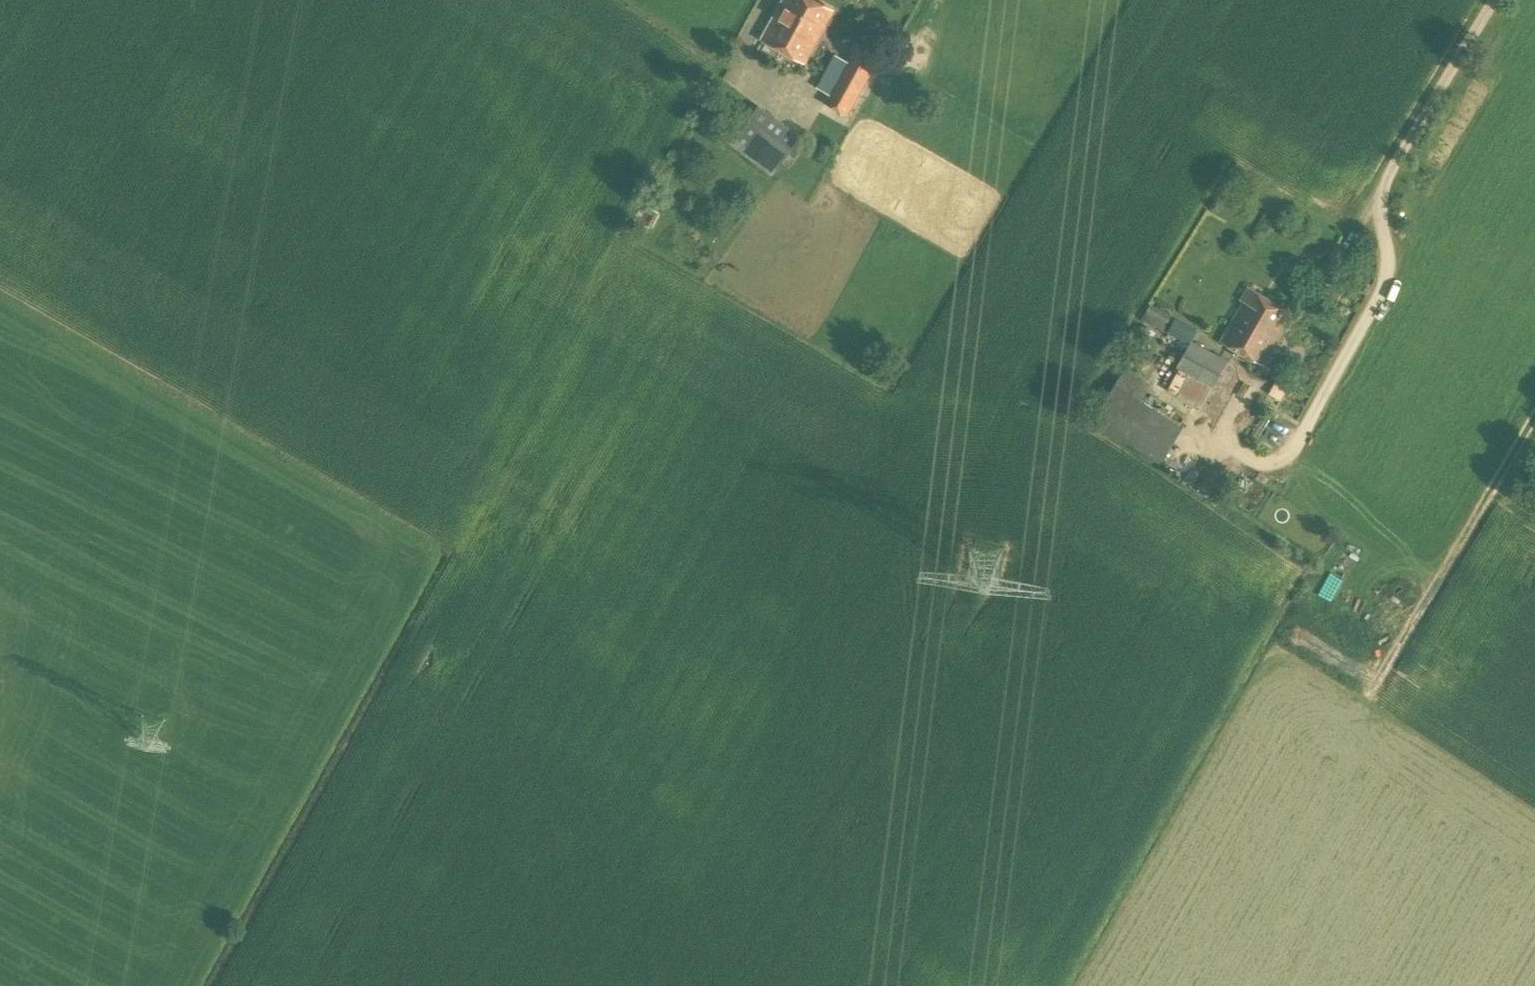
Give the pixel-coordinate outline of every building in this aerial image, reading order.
[(832,9),(815,0),(782,0),(761,38),(803,61),(832,9)] [(846,115),(880,54),(856,41),(822,102),(846,115)] [(772,177),(801,137),(758,104),(728,144),(772,177)] [(1259,314),(1268,298),(1247,286),(1240,300),(1242,301),(1220,340),(1254,359),(1257,353),(1253,351),(1263,335),(1255,330),(1263,316),(1259,314)] [(1257,353),(1254,359),(1263,364),(1292,312),(1268,298),(1259,314),(1263,316),(1255,330),(1263,335),(1253,351),(1257,353)] [(1162,331),(1171,315),(1150,303),(1141,320),(1162,331)] [(1175,397),(1200,410),(1227,360),(1191,340),(1197,330),(1175,318),(1167,333),(1188,345),(1176,367),(1188,373),(1175,397)] [(1159,464),(1182,428),(1140,400),(1151,384),(1126,367),(1091,419),(1159,464)]
